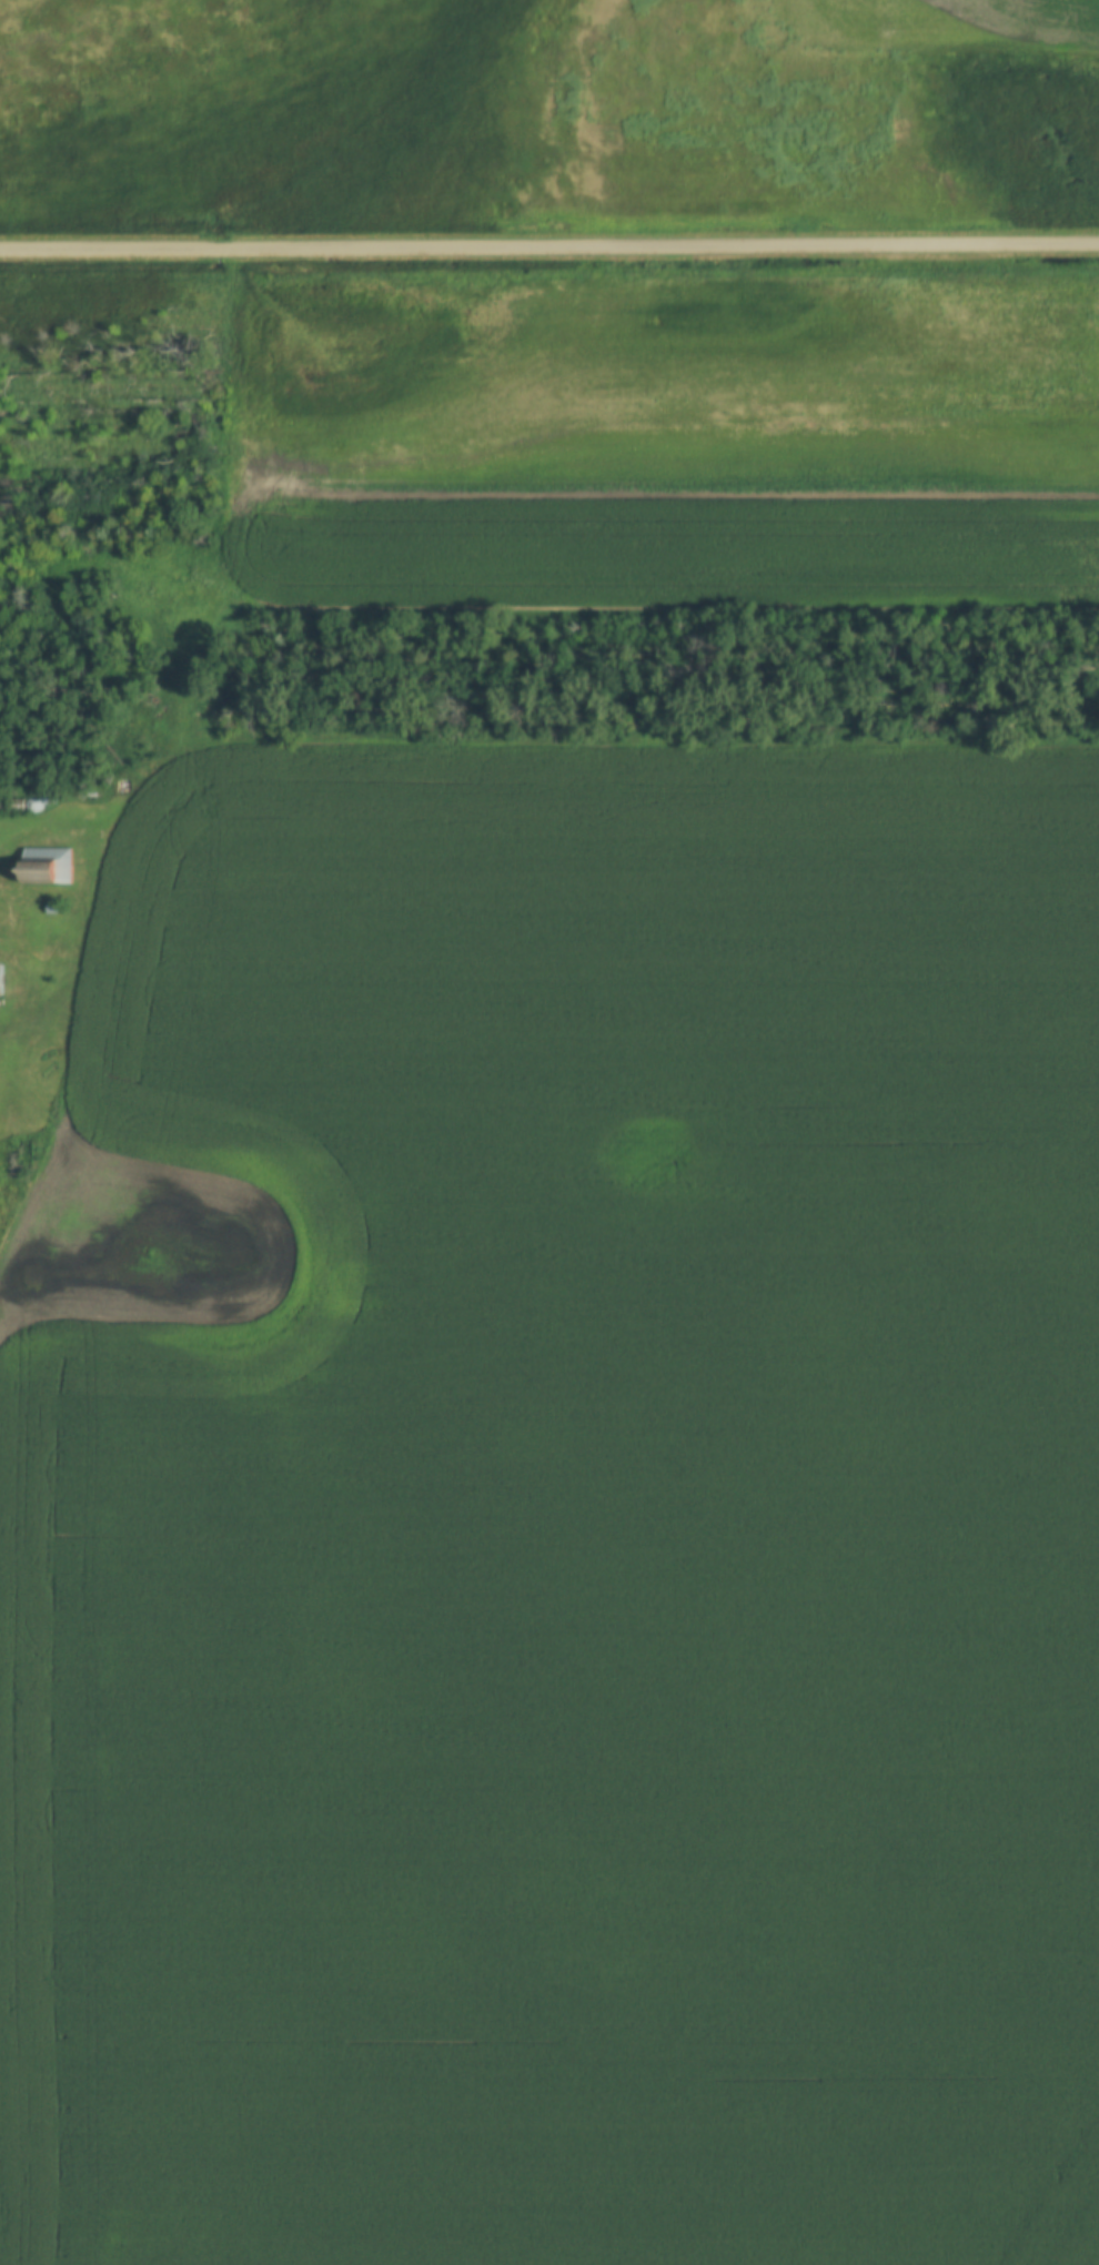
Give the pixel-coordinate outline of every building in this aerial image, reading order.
[(51,808),(49,808),(47,807),(44,805),(43,802),(43,799),(43,797),(46,795),(47,792),(50,792),(52,791),(54,792),(57,793),(59,796),(60,799),(59,801),(59,805),(57,806),(54,808),(51,808)] [(1,812),(1,799),(26,799),(26,812),(1,812)] [(36,816),(33,815),(30,813),(29,811),(28,809),(27,807),(28,803),(29,801),(31,800),(33,799),(37,799),(39,799),(41,801),(42,803),(43,806),(43,809),(42,811),(41,813),(38,815),(36,816)] [(75,886),(75,849),(27,849),(27,886),(75,886)] [(49,914),(49,904),(60,906),(60,914),(49,914)]
